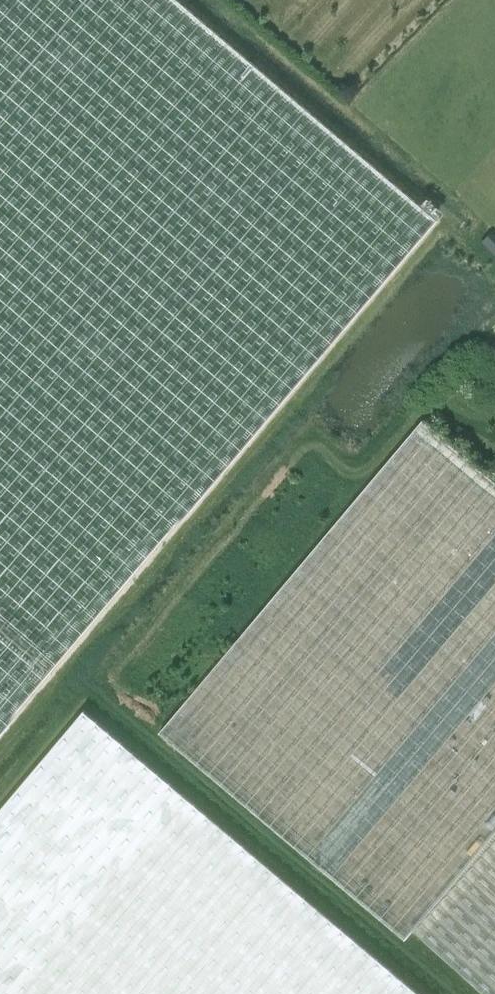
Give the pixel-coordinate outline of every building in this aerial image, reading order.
[(426,193),(188,0),(0,0),(0,719),(426,193)] [(494,230),(483,242),(494,254),(494,232),(494,230)] [(406,941),(413,932),(483,993),(494,993),(494,484),(420,420),(158,733),(406,941)] [(84,712),(0,812),(0,993),(418,993),(84,712)]
